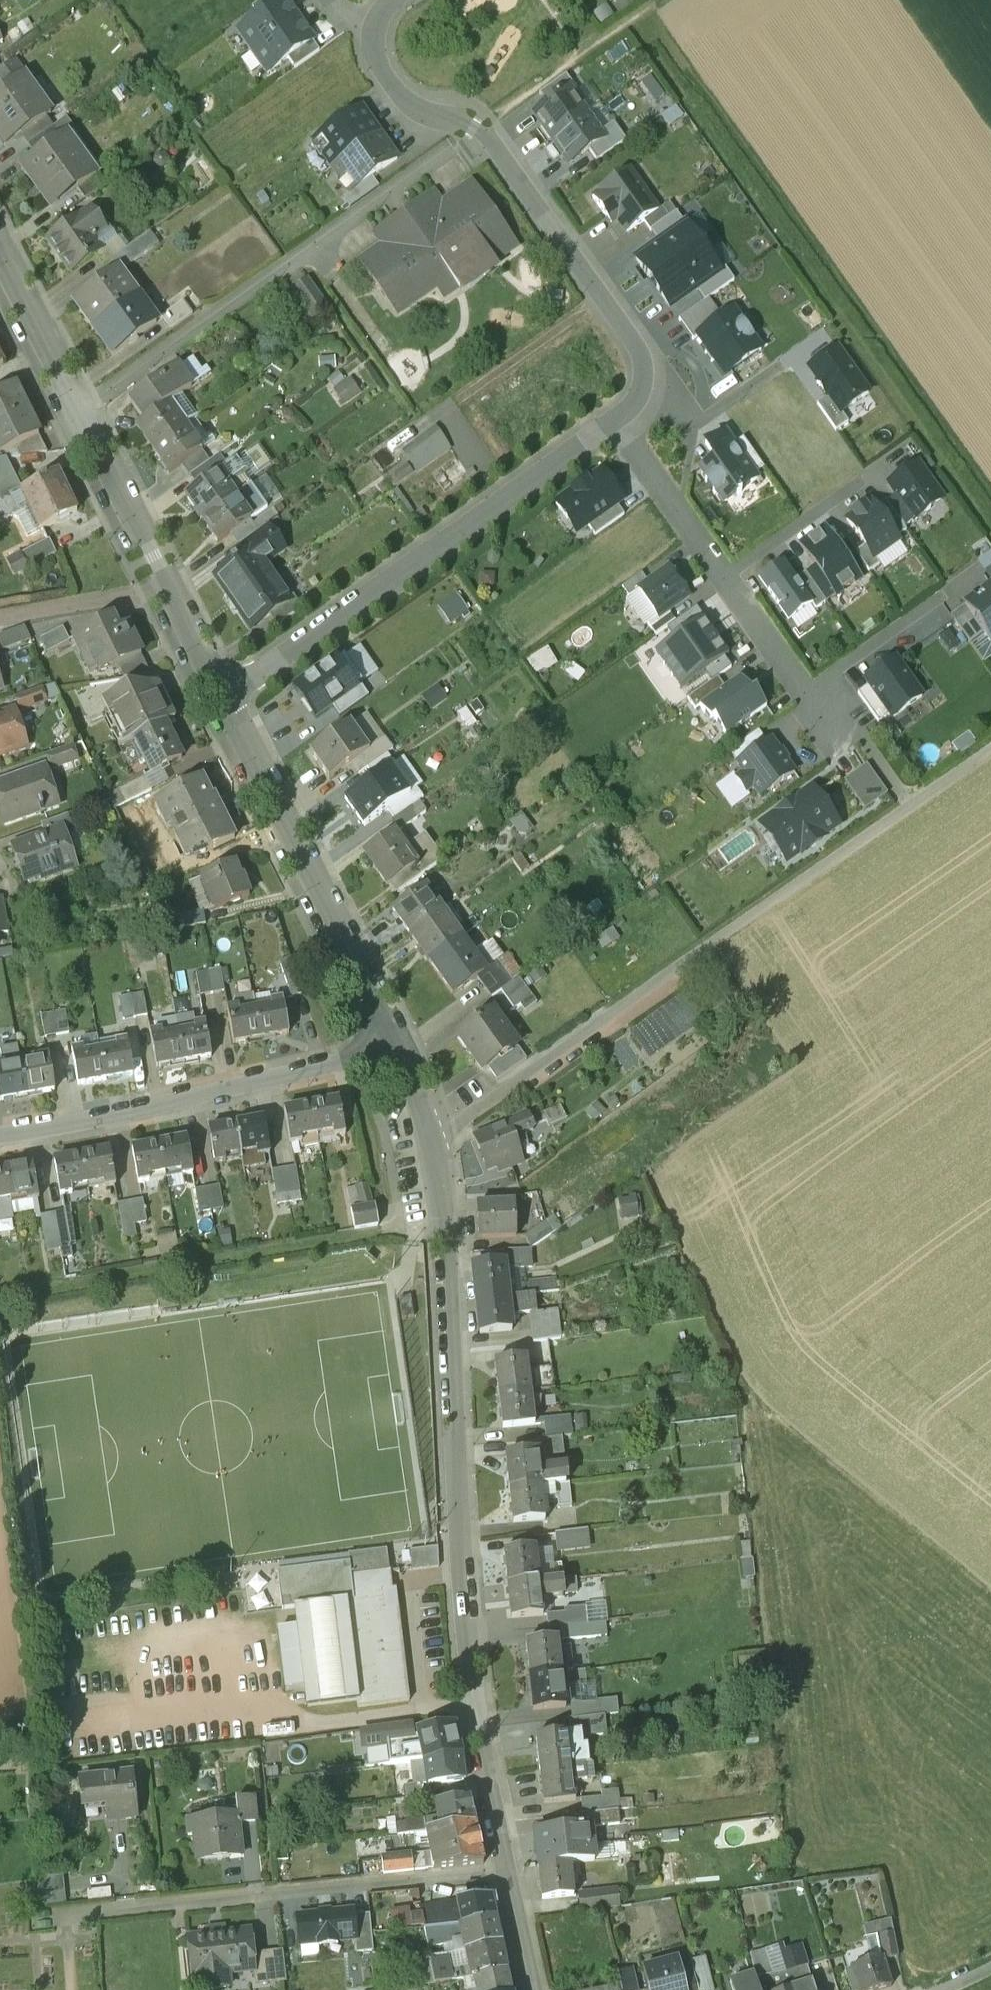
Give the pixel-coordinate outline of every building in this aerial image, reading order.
[(238,32),(253,53),(299,20),(284,0),(283,0),(258,17),(238,32)] [(252,8),(258,17),(283,0),(262,0),(252,8)] [(299,20),(253,53),(267,73),(288,59),(312,41),(313,41),(299,20)] [(312,41),(288,59),(295,69),(319,51),(312,41)] [(0,72),(0,88),(2,90),(23,75),(24,75),(25,74),(15,61),(0,72)] [(29,97),(36,92),(24,75),(23,75),(2,90),(0,92),(0,136),(5,143),(4,143),(5,145),(22,133),(44,117),(29,97)] [(566,76),(539,95),(546,105),(568,89),(574,96),(578,93),(566,76)] [(574,96),(568,89),(546,105),(547,106),(533,116),(551,141),(587,115),(574,96)] [(332,169),(380,135),(362,110),(314,143),(332,169)] [(600,134),(587,115),(551,141),(568,165),(588,151),(604,140),(600,134)] [(44,117),(22,133),(29,142),(53,126),(45,116),(44,117)] [(614,125),(600,134),(604,140),(588,151),(597,162),(626,141),(614,125)] [(53,126),(29,142),(38,154),(61,138),(53,126)] [(38,154),(21,167),(33,183),(35,182),(49,202),(74,184),(77,188),(96,175),(79,152),(74,156),(62,140),(68,136),(66,134),(61,138),(38,154)] [(380,135),(332,169),(350,194),(397,160),(380,135)] [(658,212),(629,171),(598,193),(599,194),(592,199),(605,218),(612,213),(627,234),(643,222),(658,212)] [(436,200),(426,207),(425,205),(387,231),(389,234),(379,241),(383,246),(359,263),(386,302),(400,293),(407,303),(434,284),(443,298),(469,280),(467,277),(480,268),(482,271),(507,253),(498,239),(507,232),(494,214),(488,218),(485,214),(491,210),(472,183),(440,206),(436,200)] [(658,212),(643,222),(650,232),(675,214),(676,213),(669,204),(658,212)] [(90,208),(48,238),(71,271),(95,254),(102,249),(101,248),(93,237),(105,229),(90,208)] [(684,225),(675,214),(650,232),(659,243),(684,225)] [(697,244),(684,225),(659,243),(635,260),(649,279),(652,278),(658,287),(656,289),(670,309),(696,290),(719,274),(718,273),(706,256),(701,259),(692,247),(697,244)] [(117,237),(101,248),(102,249),(95,254),(103,265),(110,260),(126,249),(117,237)] [(126,249),(110,260),(120,272),(140,257),(131,245),(126,249)] [(725,269),(718,273),(719,274),(696,290),(704,302),(708,300),(734,282),(725,269)] [(113,274),(75,302),(93,328),(132,300),(113,274)] [(328,308),(308,280),(291,292),(311,321),(328,308)] [(132,300),(93,328),(112,354),(156,322),(146,309),(141,313),(132,300)] [(721,320),(708,300),(704,302),(678,320),(693,341),(698,338),(697,337),(721,320)] [(182,302),(160,318),(169,330),(191,314),(182,302)] [(733,312),(721,320),(697,337),(698,338),(708,352),(704,354),(711,364),(714,361),(725,376),(761,351),(733,312)] [(837,350),(809,370),(818,383),(816,384),(827,398),(827,399),(829,398),(840,414),(841,413),(868,394),(837,350)] [(174,356),(150,373),(157,384),(179,369),(182,367),(174,356)] [(157,384),(131,402),(144,421),(183,393),(192,387),(179,369),(157,384)] [(357,377),(340,387),(348,401),(365,392),(357,377)] [(0,393),(0,454),(15,447),(38,435),(13,386),(0,393)] [(144,421),(136,426),(152,450),(196,419),(199,417),(183,393),(144,421)] [(840,414),(829,398),(827,399),(827,398),(817,405),(836,432),(848,423),(841,413),(840,414)] [(196,419),(152,450),(169,473),(179,466),(203,449),(203,448),(216,439),(211,433),(208,435),(196,419)] [(435,428),(401,452),(416,474),(450,449),(435,428)] [(733,446),(724,434),(705,448),(713,460),(700,469),(707,480),(705,482),(714,495),(716,493),(724,503),(737,494),(738,495),(741,493),(740,491),(756,480),(753,475),(733,446)] [(38,435),(15,447),(19,456),(47,451),(38,435)] [(764,468),(743,439),(733,446),(753,475),(764,468)] [(203,449),(179,466),(187,477),(211,460),(203,449)] [(211,460),(187,477),(194,488),(219,471),(218,469),(226,463),(220,454),(211,460)] [(194,488),(185,495),(201,518),(236,494),(229,484),(249,471),(238,455),(226,463),(218,469),(219,471),(194,488)] [(0,459),(0,477),(12,471),(6,458),(0,459)] [(939,495),(917,464),(907,472),(906,474),(901,478),(899,477),(888,485),(896,496),(914,520),(930,509),(927,505),(927,503),(939,495)] [(22,491),(12,471),(0,477),(0,523),(30,508),(41,530),(76,513),(57,474),(22,491)] [(601,472),(556,504),(576,534),(587,526),(617,505),(622,502),(601,472)] [(236,494),(201,518),(218,543),(230,534),(251,519),(253,518),(236,494)] [(914,520),(896,496),(886,503),(886,502),(885,502),(906,531),(904,528),(914,520)] [(875,509),(871,502),(846,520),(865,546),(866,545),(875,558),(898,541),(896,538),(875,509)] [(906,531),(885,502),(875,509),(896,538),(906,531)] [(617,505),(587,526),(595,536),(624,516),(617,505)] [(251,519),(230,534),(237,545),(259,530),(251,519)] [(259,530),(237,545),(244,555),(254,548),(256,550),(275,536),(267,524),(259,530)] [(824,530),(801,546),(815,566),(836,595),(859,579),(824,530)] [(49,541),(20,555),(27,570),(56,556),(49,541)] [(875,558),(866,545),(865,546),(855,553),(869,572),(879,564),(875,558)] [(244,555),(236,561),(235,560),(231,562),(232,564),(215,576),(233,602),(273,574),(256,550),(254,548),(244,555)] [(796,580),(783,562),(758,579),(788,622),(812,605),(813,604),(796,580)] [(836,595),(815,566),(805,573),(826,602),(836,595)] [(648,584),(639,591),(657,617),(667,611),(689,596),(670,569),(648,584)] [(826,602),(805,573),(796,580),(813,604),(812,605),(816,610),(826,602)] [(273,574),(233,602),(252,627),(270,615),(291,600),(290,598),(273,574)] [(642,574),(622,588),(629,598),(639,591),(648,584),(642,574)] [(980,591),(982,593),(964,606),(967,611),(983,633),(987,638),(990,635),(990,584),(980,591)] [(291,600),(270,615),(277,625),(302,607),(294,595),(290,598),(291,600)] [(667,627),(674,637),(704,617),(697,607),(675,622),(667,627)] [(657,617),(648,624),(656,635),(667,627),(675,622),(667,611),(657,617)] [(983,633),(967,611),(953,620),(970,643),(983,633)] [(732,667),(725,657),(729,654),(710,628),(711,627),(704,617),(674,637),(656,650),(664,663),(663,663),(672,676),(673,675),(681,687),(705,670),(712,680),(717,677),(732,667)] [(110,619),(75,636),(91,669),(109,660),(112,666),(140,652),(127,625),(118,630),(116,626),(114,627),(110,619)] [(0,635),(0,641),(3,649),(31,639),(25,627),(0,635)] [(69,641),(62,628),(39,638),(45,650),(66,641),(69,641)] [(540,672),(562,662),(555,646),(532,656),(540,672)] [(331,707),(339,717),(369,696),(360,685),(364,682),(345,655),(337,661),(357,689),(331,707)] [(294,689),(315,719),(331,707),(357,689),(337,661),(336,659),(294,689)] [(922,697),(895,659),(866,680),(869,684),(890,714),(892,717),(922,697)] [(712,680),(688,697),(695,708),(699,705),(725,687),(717,677),(712,680)] [(725,687),(699,705),(710,721),(715,718),(725,734),(766,706),(755,690),(751,692),(740,677),(725,687)] [(120,678),(74,686),(90,719),(108,710),(102,698),(116,691),(123,693),(126,691),(120,678)] [(890,714),(869,684),(858,693),(878,722),(890,714)] [(150,685),(140,690),(131,689),(126,691),(123,693),(116,691),(102,698),(108,710),(124,743),(165,723),(175,718),(160,687),(150,685)] [(42,687),(15,696),(20,710),(46,701),(42,687)] [(0,715),(0,754),(27,745),(15,709),(0,715)] [(165,723),(135,738),(152,772),(182,757),(165,723)] [(350,723),(310,751),(329,778),(350,763),(369,750),(368,749),(350,723)] [(737,764),(767,743),(759,731),(729,751),(737,764)] [(384,737),(368,749),(369,750),(350,763),(358,774),(367,767),(387,753),(393,749),(384,737)] [(759,797),(794,773),(771,740),(767,743),(737,764),(743,774),(737,778),(746,792),(753,788),(759,797)] [(73,744),(47,753),(52,768),(78,759),(73,744)] [(367,767),(374,777),(391,766),(394,764),(387,753),(367,767)] [(391,766),(410,793),(417,789),(423,784),(404,757),(394,764),(391,766)] [(867,765),(844,781),(865,810),(887,794),(867,765)] [(0,781),(0,806),(5,822),(58,804),(45,766),(0,781)] [(391,766),(374,777),(345,798),(364,826),(387,810),(410,793),(391,766)] [(145,778),(120,790),(126,802),(151,790),(145,778)] [(202,778),(154,802),(164,821),(172,817),(179,832),(175,833),(185,852),(204,843),(208,850),(235,837),(215,797),(212,798),(202,778)] [(387,810),(394,819),(408,810),(424,799),(417,789),(410,793),(387,810)] [(811,790),(791,804),(792,805),(783,811),(782,810),(762,824),(788,861),(804,850),(805,851),(822,839),(821,837),(837,826),(812,792),(811,790)] [(394,819),(391,821),(398,831),(415,820),(408,810),(394,819)] [(68,814),(41,823),(45,834),(62,828),(72,825),(68,814)] [(45,834),(13,845),(25,880),(41,875),(42,878),(75,866),(74,862),(77,858),(75,853),(70,852),(67,843),(70,838),(69,833),(64,832),(62,828),(45,834)] [(393,835),(364,855),(385,885),(414,865),(393,835)] [(234,863),(201,876),(214,909),(250,895),(243,878),(240,879),(234,863)] [(426,888),(393,911),(409,934),(439,913),(431,901),(434,899),(426,888)] [(0,899),(0,933),(10,932),(4,898),(0,899)] [(204,911),(177,916),(179,928),(206,924),(204,911)] [(439,913),(409,934),(428,962),(460,939),(440,912),(439,913)] [(484,972),(460,939),(428,962),(452,996),(476,979),(484,973),(484,972)] [(497,962),(484,972),(484,973),(476,979),(491,999),(501,992),(513,984),(497,962)] [(220,971),(208,973),(212,995),(224,993),(220,971)] [(208,973),(195,975),(199,997),(212,995),(208,973)] [(296,974),(285,978),(291,998),(303,995),(296,974)] [(513,984),(501,992),(514,1011),(532,998),(519,980),(513,984)] [(142,995),(131,997),(135,1018),(146,1016),(142,995)] [(131,997),(118,999),(122,1020),(135,1018),(131,997)] [(271,1008),(255,1011),(261,1040),(287,1035),(281,1000),(271,1002),(271,1008)] [(255,1011),(238,1014),(237,1008),(226,1010),(232,1045),(261,1040),(255,1011)] [(65,1013),(53,1015),(56,1036),(68,1034),(65,1013)] [(517,1048),(493,1013),(458,1037),(483,1072),(487,1069),(517,1048)] [(53,1015),(40,1017),(44,1038),(56,1036),(53,1015)] [(205,1024),(193,1026),(194,1032),(178,1034),(183,1063),(211,1059),(205,1024)] [(178,1034),(161,1038),(160,1032),(150,1034),(156,1068),(183,1063),(178,1034)] [(116,1049),(100,1052),(105,1081),(133,1076),(127,1042),(115,1044),(116,1049)] [(0,1049),(0,1060),(1,1066),(0,1066),(0,1101),(26,1096),(21,1068),(17,1046),(0,1049)] [(517,1048),(487,1069),(497,1082),(526,1061),(517,1048)] [(100,1052),(83,1055),(82,1049),(71,1051),(78,1085),(105,1081),(100,1052)] [(37,1065),(21,1068),(26,1096),(54,1092),(48,1058),(36,1060),(37,1065)] [(339,1102),(311,1107),(317,1136),(333,1134),(334,1139),(346,1137),(339,1102)] [(311,1107),(284,1112),(291,1146),(302,1144),(301,1139),(317,1136),(311,1107)] [(524,1108),(504,1115),(508,1127),(507,1128),(512,1139),(523,1134),(533,1130),(529,1119),(524,1108)] [(263,1122),(235,1127),(240,1155),(257,1152),(258,1158),(269,1156),(263,1122)] [(235,1127),(208,1131),(214,1166),(226,1164),(225,1158),(240,1155),(235,1127)] [(507,1127),(475,1139),(488,1170),(500,1165),(502,1171),(511,1168),(509,1162),(519,1158),(516,1149),(527,1144),(523,1134),(512,1139),(507,1128),(507,1127)] [(186,1141),(159,1146),(164,1174),(180,1172),(181,1177),(192,1175),(186,1141)] [(159,1146),(132,1151),(138,1185),(149,1183),(148,1177),(164,1174),(159,1146)] [(109,1152),(81,1157),(87,1186),(103,1183),(104,1188),(115,1187),(109,1152)] [(81,1157),(55,1162),(61,1196),(72,1194),(71,1189),(87,1186),(81,1157)] [(31,1166),(4,1170),(9,1200),(26,1197),(27,1202),(38,1200),(31,1166)] [(295,1169),(283,1171),(287,1193),(299,1190),(295,1169)] [(0,1171),(0,1201),(9,1200),(4,1170),(0,1171)] [(283,1171),(272,1173),(276,1195),(287,1193),(283,1171)] [(367,1186),(355,1189),(360,1210),(373,1207),(367,1186)] [(219,1189),(207,1191),(211,1212),(222,1210),(219,1189)] [(207,1191),(195,1193),(199,1215),(211,1212),(207,1191)] [(142,1202),(130,1205),(134,1226),(146,1224),(142,1202)] [(130,1205),(118,1207),(122,1228),(134,1226),(130,1205)] [(478,1207),(480,1239),(516,1236),(514,1205),(478,1207)] [(360,1210),(350,1211),(354,1231),(377,1227),(374,1207),(373,1207),(360,1210)] [(64,1215),(52,1217),(56,1237),(68,1235),(64,1215)] [(52,1217),(41,1219),(44,1239),(56,1237),(52,1217)] [(545,1222),(525,1236),(531,1249),(535,1247),(553,1234),(545,1222)] [(531,1249),(504,1251),(505,1263),(506,1271),(533,1268),(535,1247),(531,1249)] [(505,1263),(474,1267),(477,1299),(508,1296),(508,1290),(506,1271),(505,1263)] [(540,1282),(513,1284),(513,1289),(508,1290),(508,1296),(534,1293),(541,1293),(540,1282)] [(508,1296),(477,1299),(480,1332),(511,1329),(510,1313),(535,1310),(534,1293),(508,1296)] [(558,1313),(530,1316),(533,1342),(561,1339),(558,1313)] [(495,1361),(500,1394),(529,1390),(524,1357),(495,1361)] [(552,1365),(534,1367),(536,1390),(554,1388),(552,1365)] [(530,1391),(500,1394),(503,1426),(534,1423),(530,1391)] [(570,1417),(544,1420),(546,1437),(562,1435),(572,1434),(570,1417)] [(546,1437),(527,1439),(528,1452),(537,1451),(538,1456),(564,1453),(562,1435),(546,1437)] [(528,1452),(506,1455),(510,1489),(541,1485),(566,1482),(564,1466),(539,1469),(538,1456),(537,1451),(528,1452)] [(566,1482),(541,1485),(542,1498),(558,1496),(559,1506),(572,1505),(570,1482),(566,1482)] [(541,1485),(510,1489),(513,1522),(545,1518),(542,1498),(541,1485)] [(588,1528),(558,1531),(560,1547),(590,1544),(588,1528)] [(535,1546),(504,1550),(508,1584),(539,1580),(535,1546)] [(439,1547),(410,1551),(413,1571),(440,1568),(439,1547)] [(357,1700),(358,1707),(410,1700),(396,1589),(385,1590),(383,1574),(400,1572),(399,1571),(390,1572),(388,1558),(277,1571),(282,1609),(295,1608),(298,1626),(297,1626),(279,1629),(286,1690),(305,1687),(307,1706),(357,1700)] [(576,1576),(561,1578),(563,1591),(577,1590),(576,1576)] [(539,1580),(508,1584),(512,1616),(542,1613),(540,1597),(563,1594),(563,1591),(561,1578),(539,1580)] [(565,1611),(546,1613),(548,1626),(562,1625),(587,1622),(585,1605),(564,1607),(565,1611)] [(587,1622),(562,1625),(564,1639),(589,1636),(587,1622)] [(558,1639),(527,1643),(530,1675),(561,1672),(561,1667),(558,1639)] [(597,1646),(583,1648),(585,1664),(561,1667),(561,1672),(585,1669),(599,1668),(597,1646)] [(585,1669),(561,1672),(563,1686),(587,1684),(585,1669)] [(561,1672),(530,1675),(534,1709),(565,1706),(563,1686),(561,1672)] [(599,1702),(573,1705),(574,1717),(600,1715),(599,1702)] [(574,1717),(564,1719),(566,1733),(568,1733),(568,1738),(602,1735),(600,1715),(574,1717)] [(454,1727),(420,1733),(420,1735),(412,1736),(410,1724),(362,1730),(364,1745),(388,1742),(390,1764),(405,1762),(460,1756),(454,1727)] [(566,1733),(537,1736),(540,1769),(571,1766),(568,1738),(568,1733),(566,1733)] [(460,1756),(405,1762),(408,1777),(423,1775),(424,1774),(423,1772),(428,1771),(431,1788),(466,1782),(460,1756)] [(405,1762),(390,1764),(393,1778),(408,1777),(405,1762)] [(571,1766),(540,1769),(544,1803),(574,1800),(572,1782),(592,1780),(590,1764),(571,1766)] [(131,1774),(80,1779),(82,1807),(106,1805),(108,1819),(135,1816),(131,1774)] [(618,1788),(601,1790),(602,1797),(581,1800),(583,1812),(617,1809),(620,1808),(618,1788)] [(226,1797),(193,1798),(193,1811),(227,1810),(226,1797)] [(253,1797),(235,1799),(236,1812),(237,1825),(239,1825),(256,1824),(253,1797)] [(403,1799),(389,1801),(391,1812),(404,1811),(403,1799)] [(469,1799),(436,1803),(440,1821),(442,1829),(475,1825),(469,1799)] [(583,1812),(577,1813),(579,1825),(589,1823),(590,1827),(619,1823),(617,1809),(583,1812)] [(223,1821),(192,1824),(196,1863),(242,1858),(239,1825),(237,1825),(236,1812),(222,1813),(223,1821)] [(432,1819),(405,1823),(407,1834),(430,1831),(442,1829),(440,1821),(432,1819)] [(571,1829),(535,1833),(538,1866),(570,1862),(593,1860),(590,1827),(589,1823),(579,1825),(571,1826),(571,1829)] [(442,1829),(430,1831),(433,1869),(484,1863),(475,1825),(442,1829)] [(423,1855),(381,1859),(383,1874),(424,1870),(423,1855)] [(570,1862),(538,1866),(542,1899),(574,1895),(570,1862)] [(63,1879),(37,1880),(38,1896),(64,1894),(63,1879)] [(616,1889),(579,1893),(581,1912),(618,1907),(616,1889)] [(491,1896),(456,1900),(460,1916),(438,1918),(440,1926),(461,1924),(495,1918),(491,1896)] [(436,1904),(420,1907),(424,1928),(440,1926),(438,1918),(436,1904)] [(353,1912),(297,1917),(300,1945),(318,1943),(319,1947),(337,1945),(337,1941),(355,1940),(356,1940),(354,1918),(353,1912)] [(370,1916),(354,1918),(356,1940),(355,1940),(356,1954),(373,1952),(370,1916)] [(495,1918),(461,1924),(440,1926),(424,1928),(428,1948),(453,1942),(455,1952),(467,1950),(501,1943),(495,1918)] [(223,1936),(209,1937),(209,1936),(189,1938),(193,1977),(197,1977),(198,1984),(229,1981),(228,1974),(253,1971),(254,1971),(252,1955),(250,1932),(223,1935),(223,1936)] [(865,1941),(869,1955),(861,1958),(862,1962),(850,1966),(852,1970),(847,1972),(850,1983),(855,1981),(859,1989),(875,1989),(892,1984),(884,1959),(879,1946),(876,1937),(865,1941)] [(501,1943),(467,1950),(470,1966),(466,1965),(449,1969),(451,1981),(475,1976),(507,1970),(501,1943)] [(895,1944),(879,1946),(884,1959),(898,1958),(895,1944)] [(782,1945),(750,1955),(754,1974),(755,1978),(806,1964),(801,1946),(784,1951),(782,1945)] [(283,1951),(252,1955),(254,1971),(253,1971),(255,1985),(286,1982),(283,1951)] [(447,1958),(429,1961),(434,1984),(451,1981),(449,1969),(447,1958)] [(704,1958),(691,1962),(699,1989),(713,1989),(704,1958)] [(641,1969),(647,1989),(685,1989),(680,1971),(677,1959),(641,1969)] [(755,1978),(759,1989),(815,1989),(806,1964),(755,1978)] [(616,1971),(619,1986),(620,1989),(637,1989),(631,1967),(616,1971)] [(680,1971),(685,1989),(698,1989),(693,1968),(680,1971)] [(475,1976),(478,1989),(511,1989),(507,1970),(475,1976)] [(754,1974),(730,1982),(733,1989),(759,1989),(755,1978),(754,1974)]
